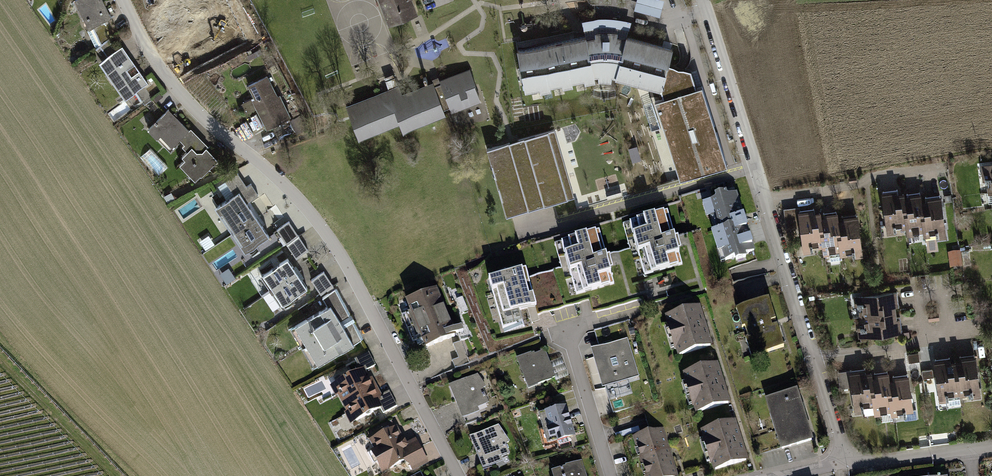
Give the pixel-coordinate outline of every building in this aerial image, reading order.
[(75,0),(98,48),(110,40),(115,36),(107,20),(111,18),(102,0),(75,0)] [(208,13),(229,2),(228,0),(202,0),(208,13)] [(391,25),(418,14),(412,0),(381,0),(391,25)] [(632,11),(658,18),(663,0),(635,0),(632,11)] [(580,18),(583,34),(584,38),(594,36),(594,32),(616,33),(615,37),(624,39),(625,36),(630,21),(624,19),(617,18),(611,17),(604,17),(597,17),(588,18),(580,18)] [(583,34),(517,48),(526,91),(597,77),(597,82),(611,82),(611,77),(660,90),(669,63),(673,49),(625,36),(624,39),(615,37),(616,33),(594,32),(594,36),(584,38),(583,34)] [(106,59),(99,64),(125,99),(148,83),(122,47),(117,51),(110,40),(98,48),(106,59)] [(674,64),(669,63),(660,90),(663,97),(653,100),(679,182),(726,167),(700,86),(694,87),(689,69),(687,68),(674,64)] [(398,87),(347,107),(359,138),(400,122),(404,132),(446,115),(444,111),(450,109),(452,113),(483,101),(470,70),(441,82),(442,85),(438,86),(435,87),(434,85),(402,97),(398,87)] [(267,77),(249,86),(260,107),(258,108),(268,127),(290,115),(281,98),(279,99),(267,77)] [(128,101),(134,109),(148,98),(142,91),(128,101)] [(652,102),(644,105),(653,132),(661,130),(652,102)] [(180,139),(189,131),(168,110),(148,130),(169,151),(180,139)] [(512,141),(487,148),(507,218),(574,199),(553,129),(512,141)] [(189,131),(180,139),(185,144),(183,147),(188,151),(182,157),(185,160),(180,165),(191,176),(195,171),(201,177),(218,160),(189,131)] [(632,164),(641,162),(639,148),(630,150),(632,164)] [(232,232),(255,217),(246,202),(258,194),(250,183),(246,186),(237,173),(225,180),(234,193),(215,206),(232,232)] [(620,189),(606,194),(608,200),(622,196),(620,189)] [(882,193),(887,230),(907,227),(903,196),(902,191),(882,193)] [(736,193),(703,203),(722,262),(754,251),(736,193)] [(919,194),(903,196),(907,227),(907,233),(924,231),(920,199),(919,194)] [(924,231),(924,236),(944,234),(939,197),(920,199),(924,231)] [(799,213),(804,249),(823,247),(819,216),(819,210),(799,213)] [(667,212),(629,223),(644,275),(682,264),(667,212)] [(836,214),(819,216),(823,247),(824,253),(840,251),(836,219),(836,214)] [(840,251),(841,255),(860,253),(856,216),(836,219),(840,251)] [(255,217),(232,232),(245,252),(268,236),(255,217)] [(289,220),(277,228),(296,257),(308,250),(289,220)] [(599,230),(561,241),(577,295),(615,283),(599,230)] [(208,234),(199,240),(205,250),(214,244),(208,234)] [(952,267),(972,263),(970,247),(949,251),(952,267)] [(286,257),(262,273),(273,289),(297,273),(286,257)] [(228,267),(219,273),(226,283),(235,277),(228,267)] [(526,267),(489,278),(502,326),(522,321),(518,309),(536,304),(526,267)] [(311,278),(320,293),(333,285),(324,270),(311,278)] [(297,273),(273,289),(283,305),(308,288),(297,273)] [(322,296),(327,305),(295,325),(318,364),(361,339),(352,322),(343,327),(340,320),(349,315),(334,289),(322,296)] [(436,291),(408,302),(411,311),(402,314),(413,342),(421,339),(425,349),(455,337),(436,291)] [(894,291),(857,295),(859,315),(896,311),(894,291)] [(768,299),(736,309),(751,357),(783,347),(768,299)] [(699,307),(668,317),(680,355),(712,346),(699,307)] [(896,311),(859,315),(861,334),(898,331),(896,311)] [(605,348),(617,345),(612,325),(594,330),(598,344),(604,343),(605,348)] [(605,348),(594,351),(604,384),(635,375),(625,342),(617,345),(605,348)] [(516,358),(528,388),(552,378),(555,376),(553,372),(554,371),(550,363),(546,352),(542,351),(535,353),(534,352),(531,353),(516,358)] [(343,403),(376,386),(372,377),(368,379),(364,371),(375,366),(368,352),(355,359),(358,365),(354,366),(358,372),(333,385),(343,403)] [(561,358),(550,363),(554,371),(553,372),(555,376),(557,381),(568,376),(561,358)] [(955,361),(959,397),(979,395),(974,358),(955,361)] [(935,363),(940,400),(959,397),(955,361),(935,363)] [(717,364),(686,373),(698,412),(729,403),(717,364)] [(851,374),(855,410),(875,408),(871,377),(870,371),(851,374)] [(477,375),(450,386),(457,402),(461,401),(466,411),(488,403),(482,389),(485,386),(477,375)] [(887,375),(871,377),(875,408),(876,414),(892,412),(888,380),(887,375)] [(892,412),(892,416),(912,414),(907,377),(888,380),(892,412)] [(376,386),(343,403),(353,422),(380,408),(383,413),(397,406),(390,393),(382,397),(376,386)] [(797,392),(766,401),(781,447),(811,438),(797,392)] [(538,413),(547,443),(558,440),(559,445),(569,442),(568,438),(575,435),(566,405),(538,413)] [(735,421),(704,431),(716,470),(747,460),(735,421)] [(478,456),(483,454),(488,467),(496,463),(495,459),(508,453),(505,443),(509,441),(498,426),(470,437),(478,456)] [(395,428),(370,441),(374,450),(368,453),(374,463),(377,461),(383,472),(407,459),(413,471),(429,463),(420,446),(408,452),(395,428)] [(634,437),(646,475),(676,475),(662,429),(634,437)] [(582,460),(565,465),(566,466),(551,471),(553,475),(587,475),(582,460)]
